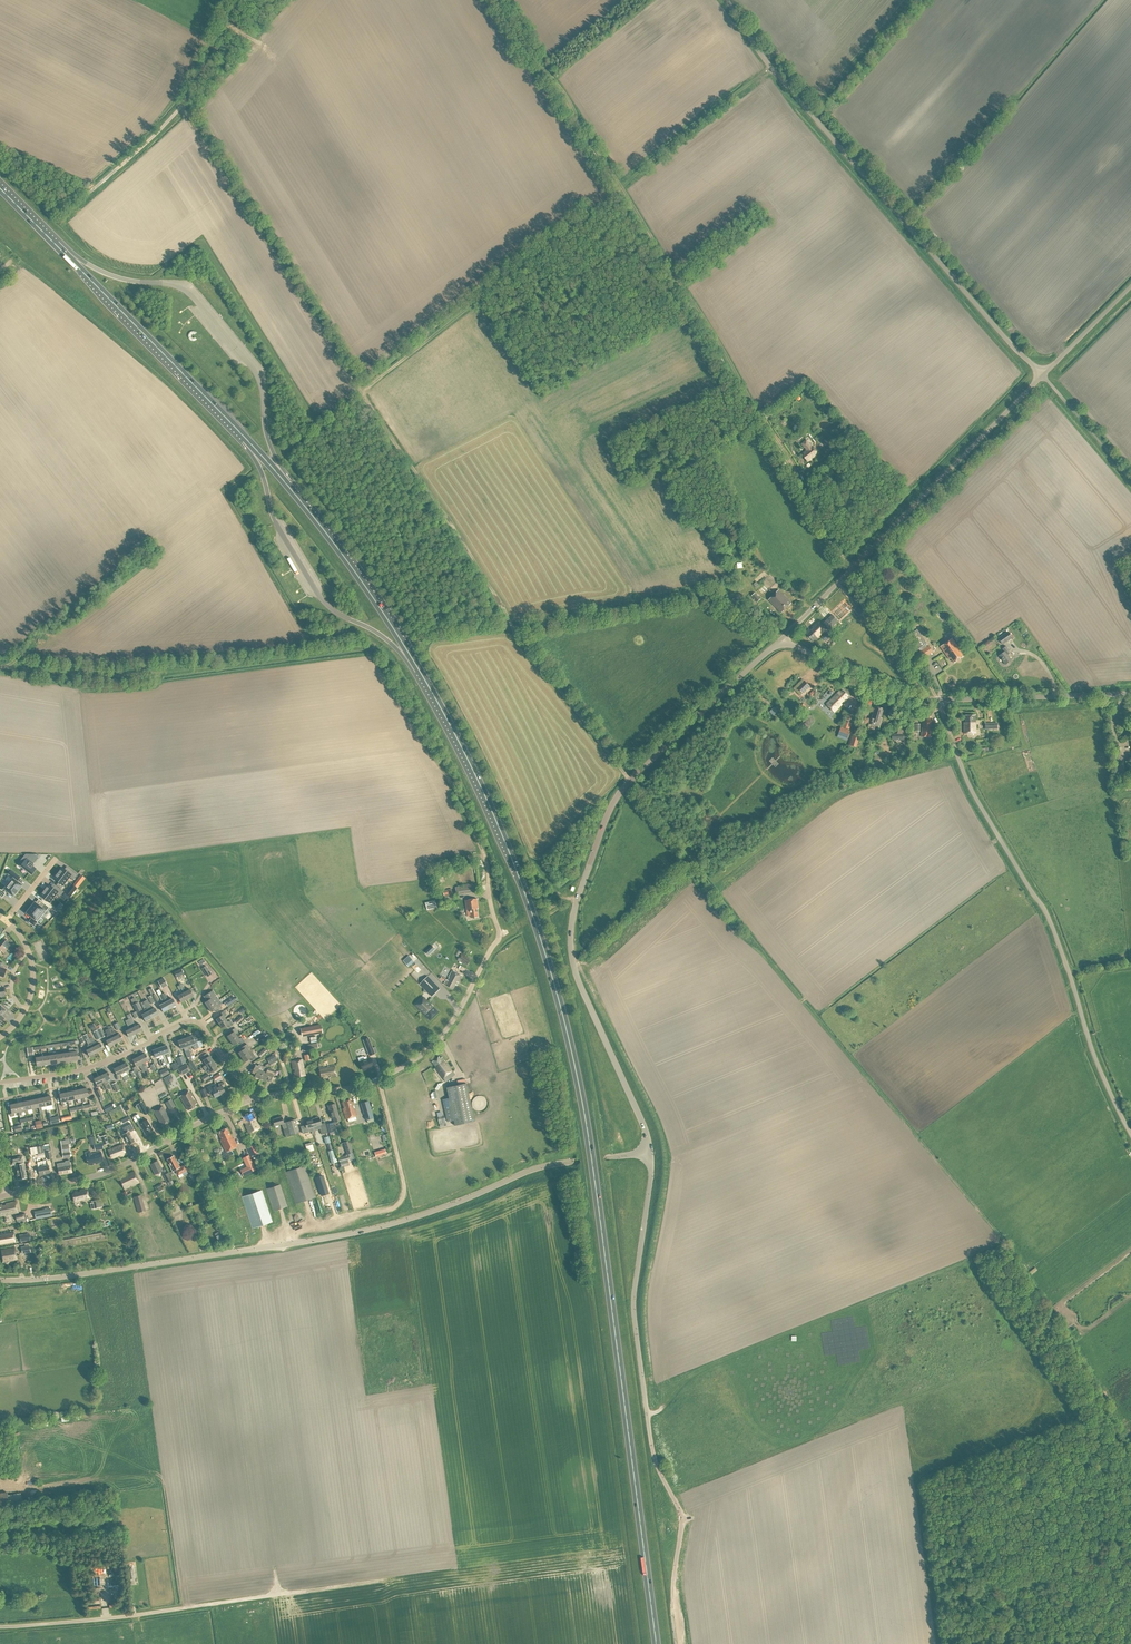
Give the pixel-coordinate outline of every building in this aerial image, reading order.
[(822,442),(830,453),(836,448),(828,438),(822,442)] [(801,444),(806,451),(803,454),(804,455),(803,456),(807,461),(817,453),(814,449),(815,448),(813,445),(812,446),(806,439),(801,444)] [(791,603),(779,590),(768,600),(781,613),(791,603)] [(761,599),(755,593),(751,596),(757,602),(761,599)] [(728,603),(742,612),(745,605),(734,598),(733,600),(731,599),(728,603)] [(855,608),(861,615),(866,610),(860,604),(855,608)] [(832,615),(823,623),(829,630),(838,622),(832,615)] [(813,642),(825,631),(818,623),(812,628),(813,629),(811,631),(809,629),(805,633),(813,642)] [(908,636),(917,650),(927,643),(917,630),(908,636)] [(1008,632),(998,638),(1003,645),(1012,638),(1008,632)] [(826,633),(821,637),(825,641),(830,637),(826,633)] [(960,650),(952,639),(940,647),(949,660),(951,659),(954,664),(963,657),(959,651),(960,650)] [(929,646),(917,654),(922,660),(933,652),(929,646)] [(1010,653),(1006,647),(1003,650),(1005,653),(999,657),(1005,665),(1012,661),(1008,655),(1010,653)] [(804,681),(797,688),(803,694),(810,687),(804,681)] [(846,698),(848,696),(843,691),(841,694),(839,692),(827,705),(833,711),(836,708),(837,710),(848,699),(846,698)] [(802,705),(798,708),(803,713),(806,710),(802,705)] [(883,710),(876,707),(872,719),(871,718),(869,724),(879,727),(882,718),(881,718),(883,710)] [(976,716),(966,716),(966,722),(964,722),(964,734),(976,734),(976,716)] [(931,717),(924,717),(923,719),(922,733),(922,737),(931,737),(932,733),(931,733),(931,729),(930,729),(931,717)] [(839,734),(848,737),(850,731),(841,728),(839,734)] [(850,745),(857,747),(860,738),(853,736),(850,745)] [(1123,767),(1115,768),(1116,777),(1124,776),(1123,767)] [(45,856),(43,854),(38,859),(41,861),(39,864),(44,868),(53,858),(48,853),(45,856)] [(20,866),(25,870),(28,872),(31,874),(36,868),(33,866),(34,864),(31,862),(34,859),(29,855),(20,866)] [(62,867),(58,873),(66,880),(68,877),(71,880),(76,874),(70,870),(68,872),(62,867)] [(66,880),(58,873),(53,879),(62,886),(66,880)] [(12,877),(8,883),(18,891),(22,887),(21,886),(22,885),(12,877)] [(0,890),(0,896),(2,898),(5,894),(4,892),(6,890),(13,896),(14,895),(15,895),(16,894),(18,892),(18,891),(8,883),(5,886),(3,889),(2,890),(1,890),(0,889),(0,890)] [(49,884),(44,890),(53,897),(56,893),(59,895),(62,892),(57,888),(56,890),(49,884)] [(476,884),(459,886),(455,887),(457,895),(477,892),(476,884)] [(69,887),(65,892),(70,896),(74,892),(69,887)] [(44,890),(40,896),(48,903),(53,897),(44,890)] [(478,908),(477,899),(466,900),(467,910),(470,909),(471,918),(478,917),(477,909),(478,908)] [(35,902),(31,907),(42,916),(49,908),(43,903),(41,906),(35,902)] [(30,907),(26,913),(32,918),(29,921),(34,925),(41,916),(30,907)] [(4,953),(11,945),(6,941),(6,940),(3,937),(0,940),(0,950),(4,953)] [(467,966),(471,958),(462,952),(457,961),(467,966)] [(409,955),(403,961),(409,967),(415,962),(409,955)] [(205,966),(202,969),(207,977),(211,974),(208,970),(206,966),(205,966)] [(184,974),(181,969),(174,973),(177,978),(184,974)] [(462,975),(452,970),(449,977),(450,977),(448,980),(447,979),(444,984),(453,989),(454,987),(455,987),(457,985),(455,984),(457,981),(458,981),(462,975)] [(433,981),(428,976),(427,977),(420,984),(432,997),(436,993),(432,989),(436,985),(433,981)] [(157,981),(161,989),(167,985),(164,978),(157,981)] [(184,987),(181,989),(184,993),(187,999),(193,996),(190,989),(186,991),(184,987)] [(148,990),(155,1002),(159,1001),(152,988),(148,990)] [(205,1003),(208,1007),(219,1000),(212,990),(204,996),(206,999),(208,1001),(205,1003)] [(168,1001),(166,997),(164,993),(162,994),(166,1002),(169,1008),(176,1005),(172,998),(168,1001)] [(181,994),(177,996),(181,1002),(187,999),(184,993),(181,994)] [(166,1002),(162,994),(159,996),(161,999),(164,1003),(159,1005),(163,1012),(169,1008),(166,1002)] [(426,996),(416,1006),(431,1022),(441,1012),(426,996)] [(236,1000),(236,1001),(238,999),(237,998),(235,999),(233,997),(224,1002),(227,1006),(236,1000)] [(147,1000),(143,1002),(144,1004),(146,1007),(147,1008),(148,1011),(152,1018),(158,1014),(154,1008),(151,1010),(150,1007),(151,1006),(147,1000)] [(219,1000),(208,1007),(211,1012),(214,1010),(216,1012),(222,1008),(220,1006),(222,1005),(219,1000)] [(139,1002),(133,1005),(137,1013),(143,1010),(139,1002)] [(146,1013),(142,1015),(145,1021),(152,1018),(148,1011),(146,1013)] [(219,1024),(226,1020),(224,1017),(226,1015),(224,1011),(220,1014),(221,1016),(216,1019),(219,1024)] [(235,1021),(238,1024),(244,1018),(242,1015),(235,1021)] [(226,1020),(219,1024),(222,1029),(227,1025),(229,1027),(233,1025),(230,1021),(227,1022),(226,1020)] [(139,1024),(132,1028),(135,1034),(142,1030),(139,1024)] [(321,1025),(300,1029),(301,1036),(322,1032),(321,1025)] [(108,1027),(109,1029),(116,1043),(123,1040),(120,1034),(116,1036),(114,1032),(112,1027),(111,1026),(108,1027)] [(135,1034),(132,1028),(125,1031),(128,1037),(135,1034)] [(227,1036),(230,1041),(237,1037),(235,1034),(238,1032),(235,1028),(231,1031),(233,1033),(227,1036)] [(109,1029),(105,1030),(108,1035),(106,1036),(108,1039),(106,1041),(109,1047),(116,1043),(109,1029)] [(98,1030),(93,1032),(97,1040),(101,1038),(98,1030)] [(262,1032),(255,1037),(257,1042),(265,1037),(262,1032)] [(90,1038),(89,1039),(96,1053),(103,1049),(100,1043),(97,1045),(96,1042),(95,1042),(92,1037),(90,1033),(87,1034),(90,1038)] [(192,1036),(185,1038),(187,1046),(189,1050),(192,1049),(191,1046),(192,1046),(194,1049),(203,1046),(201,1041),(198,1042),(197,1039),(194,1040),(192,1036)] [(237,1037),(230,1041),(234,1046),(239,1042),(240,1044),(244,1042),(242,1038),(238,1039),(237,1037)] [(185,1038),(177,1041),(180,1048),(183,1047),(185,1051),(186,1051),(189,1050),(187,1046),(185,1038)] [(363,1040),(369,1056),(375,1054),(369,1038),(363,1040)] [(89,1039),(86,1040),(88,1045),(87,1046),(88,1049),(86,1050),(89,1056),(96,1053),(89,1039)] [(317,1043),(303,1046),(304,1051),(313,1050),(313,1049),(318,1048),(317,1043)] [(238,1053),(241,1057),(248,1053),(251,1051),(247,1044),(246,1044),(240,1048),(242,1050),(238,1053)] [(166,1045),(159,1048),(162,1055),(163,1059),(165,1063),(165,1064),(169,1063),(167,1057),(169,1056),(169,1055),(168,1052),(166,1045)] [(265,1048),(258,1054),(261,1057),(267,1051),(267,1052),(271,1049),(268,1046),(265,1049),(265,1048)] [(74,1052),(70,1052),(71,1061),(78,1060),(77,1051),(79,1051),(78,1048),(73,1049),(74,1052)] [(162,1055),(159,1048),(152,1050),(155,1057),(158,1056),(159,1059),(159,1060),(161,1066),(165,1064),(165,1063),(163,1059),(162,1055)] [(248,1053),(241,1057),(245,1062),(250,1059),(251,1061),(256,1057),(251,1051),(248,1053)] [(70,1052),(63,1053),(64,1062),(71,1061),(70,1052)] [(57,1063),(64,1062),(63,1053),(56,1054),(57,1063)] [(203,1060),(206,1065),(213,1060),(209,1056),(206,1053),(201,1056),(203,1060)] [(50,1064),(57,1063),(56,1054),(49,1055),(50,1064)] [(146,1065),(145,1062),(148,1060),(145,1054),(139,1057),(142,1063),(146,1070),(148,1075),(149,1078),(152,1076),(151,1075),(150,1074),(146,1065)] [(49,1055),(42,1056),(44,1065),(50,1064),(49,1055)] [(44,1065),(42,1056),(35,1057),(37,1066),(44,1065)] [(146,1070),(142,1063),(139,1057),(132,1060),(135,1066),(140,1064),(141,1067),(143,1072),(146,1070)] [(441,1058),(440,1057),(433,1061),(437,1067),(436,1068),(443,1078),(453,1071),(448,1063),(446,1064),(444,1061),(445,1060),(443,1057),(441,1058)] [(359,1063),(362,1070),(373,1066),(370,1058),(359,1063)] [(305,1076),(302,1059),(291,1061),(292,1069),(295,1069),(295,1072),(293,1072),(293,1076),(296,1075),(297,1077),(305,1076)] [(213,1060),(206,1065),(202,1067),(206,1072),(207,1071),(209,1073),(211,1072),(212,1073),(217,1069),(215,1066),(216,1065),(213,1060)] [(120,1066),(127,1080),(129,1079),(127,1074),(125,1071),(129,1069),(126,1063),(120,1066)] [(187,1064),(178,1069),(182,1076),(191,1071),(187,1064)] [(260,1079),(265,1067),(259,1065),(258,1066),(255,1065),(252,1073),(256,1074),(255,1077),(256,1078),(258,1079),(259,1079),(260,1079)] [(336,1076),(334,1065),(327,1066),(328,1067),(324,1068),(324,1067),(319,1068),(321,1077),(322,1077),(323,1079),(326,1078),(326,1076),(329,1075),(330,1077),(336,1076)] [(127,1080),(120,1066),(113,1069),(117,1076),(121,1073),(123,1076),(122,1077),(124,1081),(127,1080)] [(275,1071),(265,1067),(260,1079),(265,1081),(267,1075),(272,1077),(275,1071)] [(167,1068),(160,1071),(163,1077),(169,1073),(167,1068)] [(108,1072),(101,1076),(107,1089),(107,1090),(111,1088),(109,1084),(108,1084),(109,1082),(112,1081),(108,1072)] [(164,1077),(168,1084),(175,1080),(171,1073),(164,1077)] [(101,1076),(93,1079),(98,1088),(102,1086),(104,1090),(107,1089),(101,1076)] [(217,1088),(220,1095),(225,1093),(222,1087),(225,1086),(223,1082),(219,1084),(219,1087),(217,1088)] [(210,1094),(213,1093),(215,1097),(220,1095),(217,1088),(216,1088),(215,1084),(207,1087),(210,1094)] [(447,1088),(449,1099),(443,1100),(447,1121),(454,1120),(455,1125),(475,1121),(467,1084),(447,1088)] [(141,1095),(154,1090),(152,1086),(139,1091),(141,1095)] [(79,1089),(81,1098),(82,1103),(85,1102),(84,1098),(88,1097),(86,1088),(79,1089)] [(75,1100),(81,1098),(79,1089),(73,1091),(75,1100)] [(68,1101),(75,1100),(73,1091),(66,1092),(68,1101)] [(196,1104),(189,1091),(180,1096),(188,1111),(190,1110),(196,1106),(195,1105),(196,1104)] [(59,1094),(61,1103),(62,1106),(64,1105),(64,1102),(68,1101),(66,1092),(59,1094)] [(43,1097),(45,1106),(52,1105),(50,1096),(43,1097)] [(39,1108),(45,1106),(43,1097),(37,1099),(39,1108)] [(32,1109),(39,1108),(37,1099),(30,1100),(32,1109)] [(169,1110),(175,1106),(171,1099),(165,1102),(169,1110)] [(347,1119),(357,1115),(355,1108),(353,1109),(352,1105),(354,1105),(353,1101),(351,1102),(350,1099),(342,1102),(344,1108),(343,1108),(347,1119)] [(32,1109),(30,1100),(23,1102),(25,1111),(26,1113),(28,1113),(28,1110),(32,1109)] [(368,1100),(360,1103),(366,1120),(374,1118),(368,1100)] [(23,1102),(16,1103),(18,1112),(25,1111),(23,1102)] [(18,1112),(16,1103),(10,1105),(11,1113),(10,1114),(11,1117),(15,1116),(14,1113),(18,1112)] [(139,1105),(140,1108),(144,1115),(148,1113),(142,1103),(139,1105)] [(337,1123),(337,1121),(341,1120),(340,1116),(339,1116),(335,1104),(328,1106),(331,1118),(333,1118),(334,1122),(325,1124),(328,1133),(334,1131),(332,1124),(337,1123)] [(171,1120),(162,1106),(153,1111),(162,1126),(171,1120)] [(70,1112),(69,1109),(59,1111),(61,1122),(65,1121),(63,1113),(70,1112)] [(152,1131),(153,1130),(146,1119),(143,1121),(139,1113),(132,1117),(135,1123),(136,1122),(141,1129),(141,1128),(145,1135),(150,1132),(152,1131)] [(249,1133),(260,1128),(252,1113),(244,1117),(245,1119),(242,1120),(249,1133)] [(286,1137),(290,1136),(299,1133),(295,1119),(286,1122),(284,1123),(282,1117),(272,1120),(274,1126),(281,1124),(286,1137)] [(312,1119),(314,1127),(319,1126),(321,1134),(328,1133),(325,1123),(321,1124),(319,1117),(312,1119)] [(302,1128),(303,1132),(307,1131),(306,1129),(314,1127),(312,1119),(304,1121),(306,1127),(302,1128)] [(21,1123),(20,1120),(19,1120),(18,1121),(18,1122),(16,1122),(17,1126),(14,1127),(15,1133),(22,1131),(21,1125),(20,1123),(21,1123)] [(41,1120),(35,1122),(36,1130),(43,1128),(41,1120)] [(132,1139),(133,1138),(129,1132),(134,1129),(131,1124),(129,1125),(123,1128),(126,1133),(122,1135),(126,1142),(127,1141),(129,1144),(134,1142),(132,1139)] [(226,1152),(238,1146),(233,1138),(232,1139),(227,1128),(218,1132),(222,1140),(220,1140),(226,1152)] [(70,1157),(70,1156),(72,1156),(70,1140),(61,1141),(63,1158),(70,1157)] [(349,1141),(343,1143),(347,1155),(350,1154),(353,1164),(356,1163),(349,1141)] [(102,1143),(94,1145),(95,1151),(104,1149),(102,1143)] [(120,1157),(126,1154),(123,1144),(108,1150),(111,1158),(119,1155),(120,1157)] [(247,1148),(252,1157),(257,1154),(252,1145),(247,1148)] [(377,1156),(387,1152),(386,1148),(375,1151),(377,1156)] [(96,1164),(103,1162),(101,1152),(92,1154),(92,1155),(91,1155),(90,1151),(85,1152),(86,1155),(88,1164),(90,1163),(90,1165),(93,1165),(93,1163),(96,1162),(96,1164)] [(246,1167),(240,1170),(243,1176),(256,1170),(249,1155),(242,1158),(246,1167)] [(23,1163),(22,1156),(10,1159),(11,1165),(15,1165),(17,1173),(18,1173),(19,1179),(26,1178),(24,1172),(25,1172),(24,1163),(23,1163)] [(175,1161),(173,1156),(167,1159),(170,1164),(169,1164),(172,1171),(175,1170),(178,1175),(179,1178),(188,1173),(186,1171),(184,1165),(180,1167),(176,1160),(175,1161)] [(340,1162),(341,1167),(349,1165),(347,1160),(346,1160),(345,1156),(338,1157),(339,1162),(340,1162)] [(65,1161),(65,1162),(57,1164),(59,1175),(72,1172),(70,1164),(69,1160),(65,1161)] [(163,1171),(157,1161),(150,1164),(155,1175),(163,1171)] [(39,1175),(50,1173),(48,1164),(41,1166),(41,1167),(38,1167),(39,1175)] [(296,1204),(316,1197),(305,1165),(301,1167),(300,1165),(289,1168),(290,1170),(286,1172),(296,1204)] [(139,1183),(134,1171),(127,1174),(128,1176),(125,1177),(124,1175),(121,1177),(122,1179),(120,1180),(124,1189),(129,1187),(129,1186),(131,1185),(131,1186),(139,1183)] [(163,1175),(169,1186),(173,1183),(170,1177),(172,1176),(170,1173),(169,1174),(168,1173),(163,1175)] [(321,1195),(328,1193),(323,1176),(315,1178),(321,1195)] [(274,1211),(287,1207),(280,1184),(267,1189),(274,1211)] [(90,1199),(87,1188),(80,1190),(80,1192),(77,1193),(77,1191),(74,1191),(75,1193),(72,1194),(74,1202),(90,1199)] [(242,1197),(252,1228),(272,1222),(262,1190),(242,1197)] [(138,1212),(145,1210),(141,1195),(134,1197),(138,1212)] [(90,1203),(91,1209),(102,1207),(101,1199),(92,1201),(93,1203),(90,1203)] [(16,1201),(5,1203),(6,1206),(2,1206),(2,1204),(0,1204),(0,1217),(18,1213),(16,1201)] [(50,1208),(34,1211),(36,1219),(51,1216),(50,1208)] [(17,1222),(27,1220),(25,1213),(16,1215),(17,1222)] [(219,1241),(225,1238),(221,1230),(215,1233),(219,1241)] [(14,1231),(0,1233),(0,1245),(16,1243),(14,1231)] [(29,1233),(19,1235),(20,1242),(30,1240),(29,1233)] [(17,1260),(15,1247),(4,1249),(4,1252),(2,1252),(4,1263),(7,1262),(17,1260)] [(9,1506),(22,1504),(21,1493),(7,1494),(7,1492),(0,1493),(0,1507),(9,1506)] [(93,1586),(100,1585),(99,1574),(92,1575),(93,1586)]
